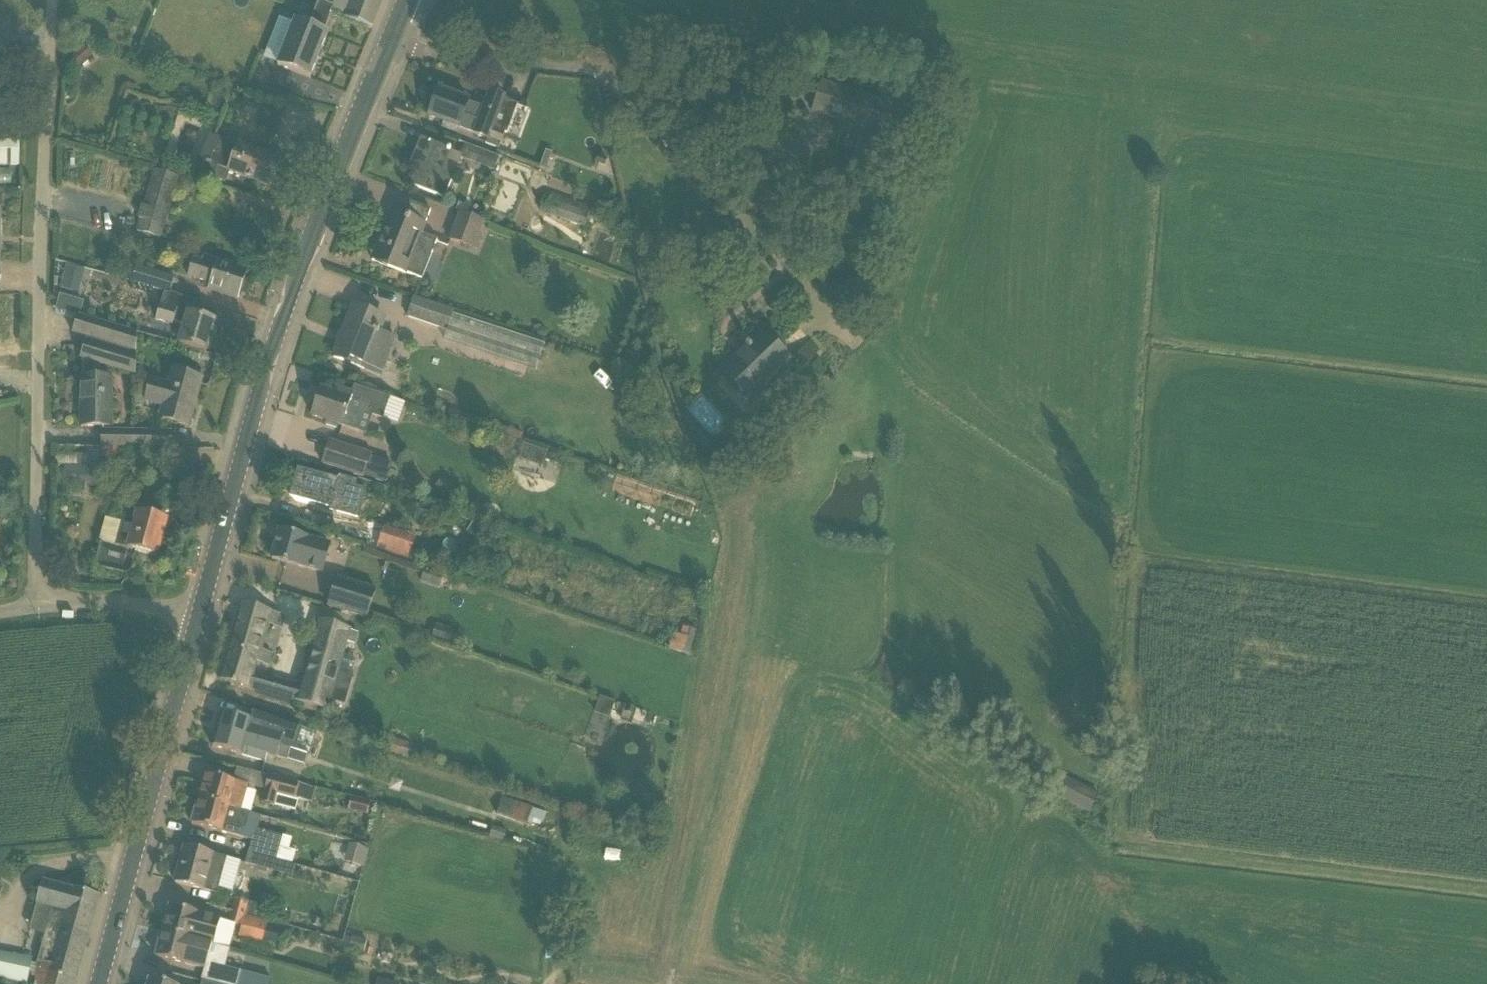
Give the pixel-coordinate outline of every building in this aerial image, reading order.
[(312,20),(304,17),(301,24),(295,22),(278,66),(311,79),(328,35),(324,33),(332,15),(371,30),(383,0),(336,0),(334,6),(319,1),(312,20)] [(85,46),(68,60),(77,70),(81,66),(82,68),(90,62),(89,60),(93,56),(85,46)] [(907,111),(822,83),(813,112),(814,113),(816,108),(842,116),(841,121),(867,130),(865,136),(862,135),(850,172),(879,182),(892,144),(886,143),(888,137),(897,140),(907,111)] [(439,90),(429,118),(444,123),(441,129),(458,135),(460,129),(487,139),(485,145),(498,150),(505,133),(494,129),(505,97),(491,91),(484,108),(469,103),(470,102),(439,90)] [(450,150),(421,138),(411,163),(419,166),(411,186),(446,199),(453,179),(441,174),(450,150)] [(271,188),(281,162),(227,141),(218,167),(200,160),(195,173),(225,184),(229,172),(271,188)] [(19,166),(20,145),(0,144),(0,166),(19,166)] [(546,151),(540,168),(546,170),(552,153),(546,151)] [(476,163),(495,170),(500,159),(480,152),(476,163)] [(599,157),(596,165),(604,168),(607,161),(599,157)] [(160,239),(179,177),(157,170),(138,233),(160,239)] [(9,172),(0,172),(0,183),(10,182),(9,172)] [(584,228),(591,207),(549,193),(542,214),(584,228)] [(426,223),(431,211),(411,203),(405,218),(392,213),(382,237),(391,241),(382,264),(407,275),(418,248),(432,254),(437,240),(424,234),(428,224),(426,223)] [(452,229),(458,212),(438,205),(433,223),(452,229)] [(450,240),(477,250),(482,236),(479,235),(484,222),(460,213),(450,240)] [(239,299),(247,273),(233,268),(234,266),(204,256),(202,262),(194,259),(188,276),(211,284),(209,289),(239,299)] [(137,267),(132,282),(161,291),(161,290),(171,293),(176,278),(137,267)] [(80,279),(64,275),(60,289),(76,293),(80,279)] [(196,301),(171,293),(170,294),(165,293),(156,321),(173,326),(175,322),(184,325),(178,344),(207,353),(208,349),(211,350),(215,337),(212,336),(216,322),(191,315),(196,301)] [(79,318),(80,317),(84,303),(60,296),(56,309),(56,310),(78,317),(79,318)] [(453,315),(454,312),(414,299),(408,318),(447,331),(444,340),(536,370),(544,345),(453,315)] [(334,358),(367,371),(388,321),(354,307),(334,358)] [(136,375),(139,335),(80,317),(79,318),(78,317),(73,334),(87,338),(81,359),(83,360),(83,378),(102,378),(102,366),(136,375)] [(790,363),(763,334),(750,346),(748,344),(745,347),(748,349),(744,352),(736,360),(734,358),(720,372),(748,402),(790,363)] [(189,427),(202,380),(175,372),(172,384),(152,379),(145,403),(165,409),(162,420),(189,427)] [(115,378),(102,379),(83,378),(82,378),(82,427),(114,427),(115,378)] [(355,388),(352,397),(340,393),(339,397),(321,390),(312,417),(327,422),(326,426),(337,430),(339,426),(348,429),(349,428),(359,432),(365,413),(384,419),(390,399),(355,388)] [(710,432),(723,423),(706,401),(694,410),(710,432)] [(648,417),(650,430),(663,428),(660,415),(648,417)] [(118,448),(130,449),(131,430),(103,430),(103,448),(118,448)] [(131,430),(130,449),(172,450),(172,431),(131,430)] [(365,477),(372,455),(330,442),(324,464),(365,477)] [(64,476),(99,477),(100,454),(65,453),(64,476)] [(562,457),(549,453),(546,462),(559,467),(562,457)] [(351,486),(352,481),(339,477),(338,481),(298,470),(291,497),(331,508),(330,511),(359,519),(367,490),(351,486)] [(106,518),(100,542),(157,557),(168,520),(136,511),(132,526),(106,518)] [(408,562),(417,536),(372,521),(363,547),(408,562)] [(492,532),(477,523),(470,535),(484,544),(492,532)] [(332,545),(309,539),(280,531),(272,560),(324,574),(332,545)] [(126,551),(101,544),(96,563),(122,569),(127,554),(126,551)] [(368,619),(377,590),(338,578),(329,607),(368,619)] [(264,651),(274,615),(240,605),(219,680),(273,696),(278,679),(256,673),(259,663),(270,667),(274,654),(264,651)] [(348,643),(352,631),(317,621),(294,703),(329,713),(348,643)] [(462,637),(453,634),(454,631),(436,626),(432,639),(459,647),(462,637)] [(352,631),(348,643),(356,645),(360,634),(352,631)] [(694,640),(680,636),(673,634),(668,650),(689,656),(694,640)] [(600,696),(594,712),(610,718),(617,702),(600,696)] [(245,720),(222,713),(217,731),(230,735),(228,738),(244,742),(244,740),(266,748),(266,745),(288,751),(291,740),(243,726),(245,720)] [(286,761),(288,761),(290,752),(266,745),(266,748),(244,740),(244,742),(228,738),(230,735),(217,731),(213,747),(265,763),(267,757),(285,762),(286,761)] [(289,778),(300,781),(304,765),(293,763),(289,778)] [(231,808),(242,811),(249,786),(206,774),(199,798),(231,808)] [(296,797),(299,785),(299,783),(271,775),(262,806),(275,809),(280,793),(296,797)] [(231,808),(199,798),(192,825),(238,837),(245,812),(242,811),(231,808)] [(502,799),(497,815),(527,825),(530,819),(543,824),(546,815),(502,799)] [(255,829),(249,853),(277,861),(283,837),(255,829)] [(227,859),(209,854),(186,847),(176,884),(217,895),(227,859)] [(355,847),(350,864),(362,868),(367,851),(355,847)] [(246,864),(274,872),(277,861),(249,853),(246,864)] [(78,972),(98,897),(42,882),(36,904),(53,908),(40,955),(57,958),(54,967),(78,972)] [(233,913),(244,917),(248,903),(237,900),(233,913)] [(264,907),(250,903),(247,915),(261,919),(264,907)] [(222,921),(205,917),(169,907),(162,936),(193,945),(194,940),(209,944),(215,945),(222,921)] [(266,923),(244,917),(233,913),(230,923),(241,927),(238,937),(260,944),(266,923)] [(202,970),(209,944),(194,940),(193,945),(162,936),(156,957),(202,970)] [(367,941),(353,937),(349,950),(364,954),(367,941)] [(29,976),(32,964),(33,959),(14,954),(0,951),(0,978),(26,983),(27,983),(29,976)] [(78,972),(54,967),(57,958),(40,955),(35,977),(37,978),(36,983),(75,983),(78,972)] [(242,973),(211,964),(207,982),(215,983),(239,983),(242,973)]
